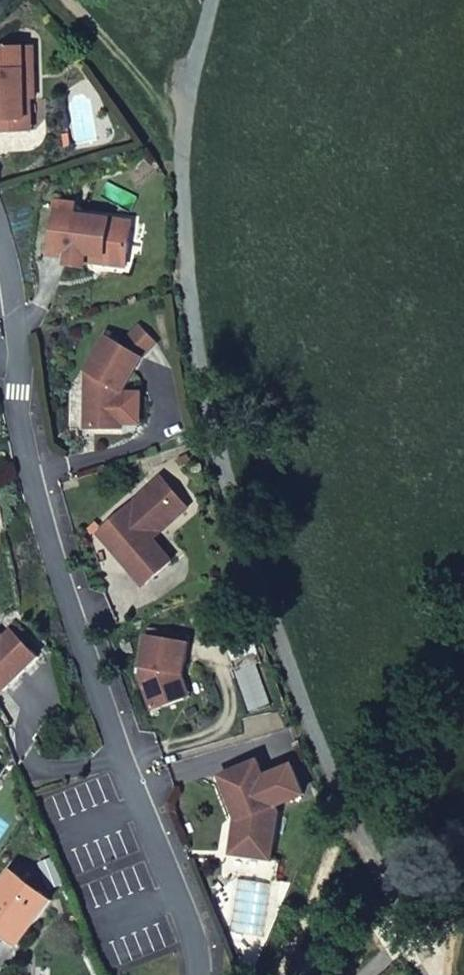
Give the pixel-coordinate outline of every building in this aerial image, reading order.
[(3,49),(0,50),(0,132),(10,131),(20,120),(27,120),(25,98),(32,98),(36,98),(32,47),(3,49)] [(20,120),(10,131),(33,130),(32,98),(25,98),(27,120),(20,120)] [(129,253),(133,222),(74,214),(75,204),(57,202),(50,254),(68,256),(67,262),(86,265),(86,261),(87,253),(106,256),(107,250),(129,253)] [(127,266),(129,253),(107,250),(106,256),(87,253),(86,261),(127,266)] [(123,392),(143,357),(106,335),(86,370),(92,374),(86,383),(93,388),(93,395),(86,402),(86,428),(122,428),(123,392)] [(162,477),(153,485),(165,498),(174,490),(162,477)] [(153,485),(99,533),(145,585),(172,561),(149,534),(160,524),(164,529),(189,507),(174,490),(165,498),(153,485)] [(4,692),(40,658),(14,631),(6,638),(0,632),(0,688),(4,692)] [(183,674),(189,641),(147,633),(140,676),(152,711),(185,698),(180,683),(177,673),(183,674)] [(180,683),(185,698),(191,696),(183,674),(180,683)] [(258,761),(221,775),(238,817),(244,822),(243,829),(235,832),(232,853),(272,858),(279,811),(258,761)] [(14,873),(0,893),(0,929),(21,944),(53,901),(14,873)]
